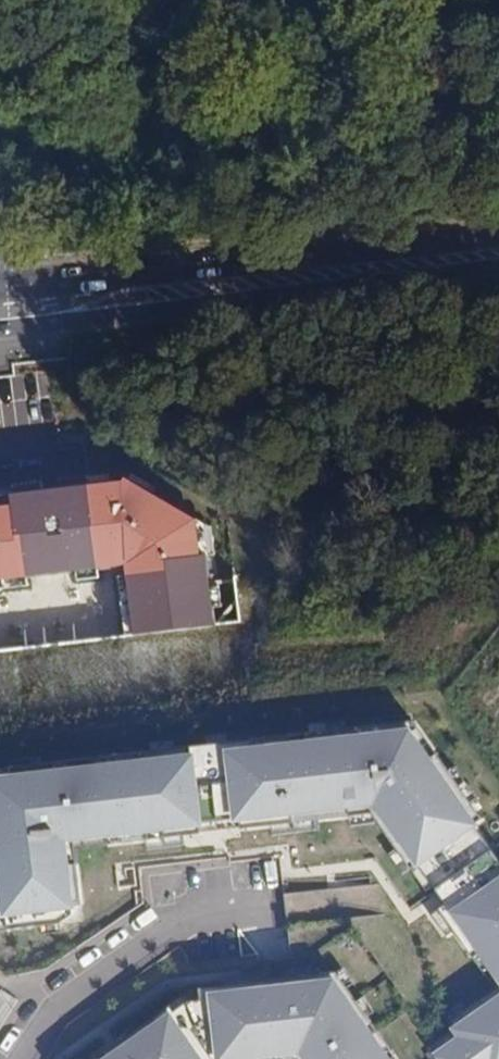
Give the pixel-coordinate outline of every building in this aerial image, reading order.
[(10,494),(10,504),(0,505),(0,580),(121,567),(127,637),(217,626),(210,527),(127,479),(10,494)] [(409,725),(223,747),(230,825),(372,807),(423,872),(480,835),(409,725)] [(0,773),(0,919),(71,912),(64,844),(200,829),(192,753),(0,773)] [(448,912),(498,984),(498,876),(448,912)] [(206,992),(212,1058),(246,1058),(293,1053),(298,1058),(390,1058),(332,979),(291,985),(206,992)] [(449,1028),(455,1036),(430,1054),(434,1058),(498,1058),(498,993),(449,1028)] [(167,1011),(98,1058),(200,1058),(167,1011)]
